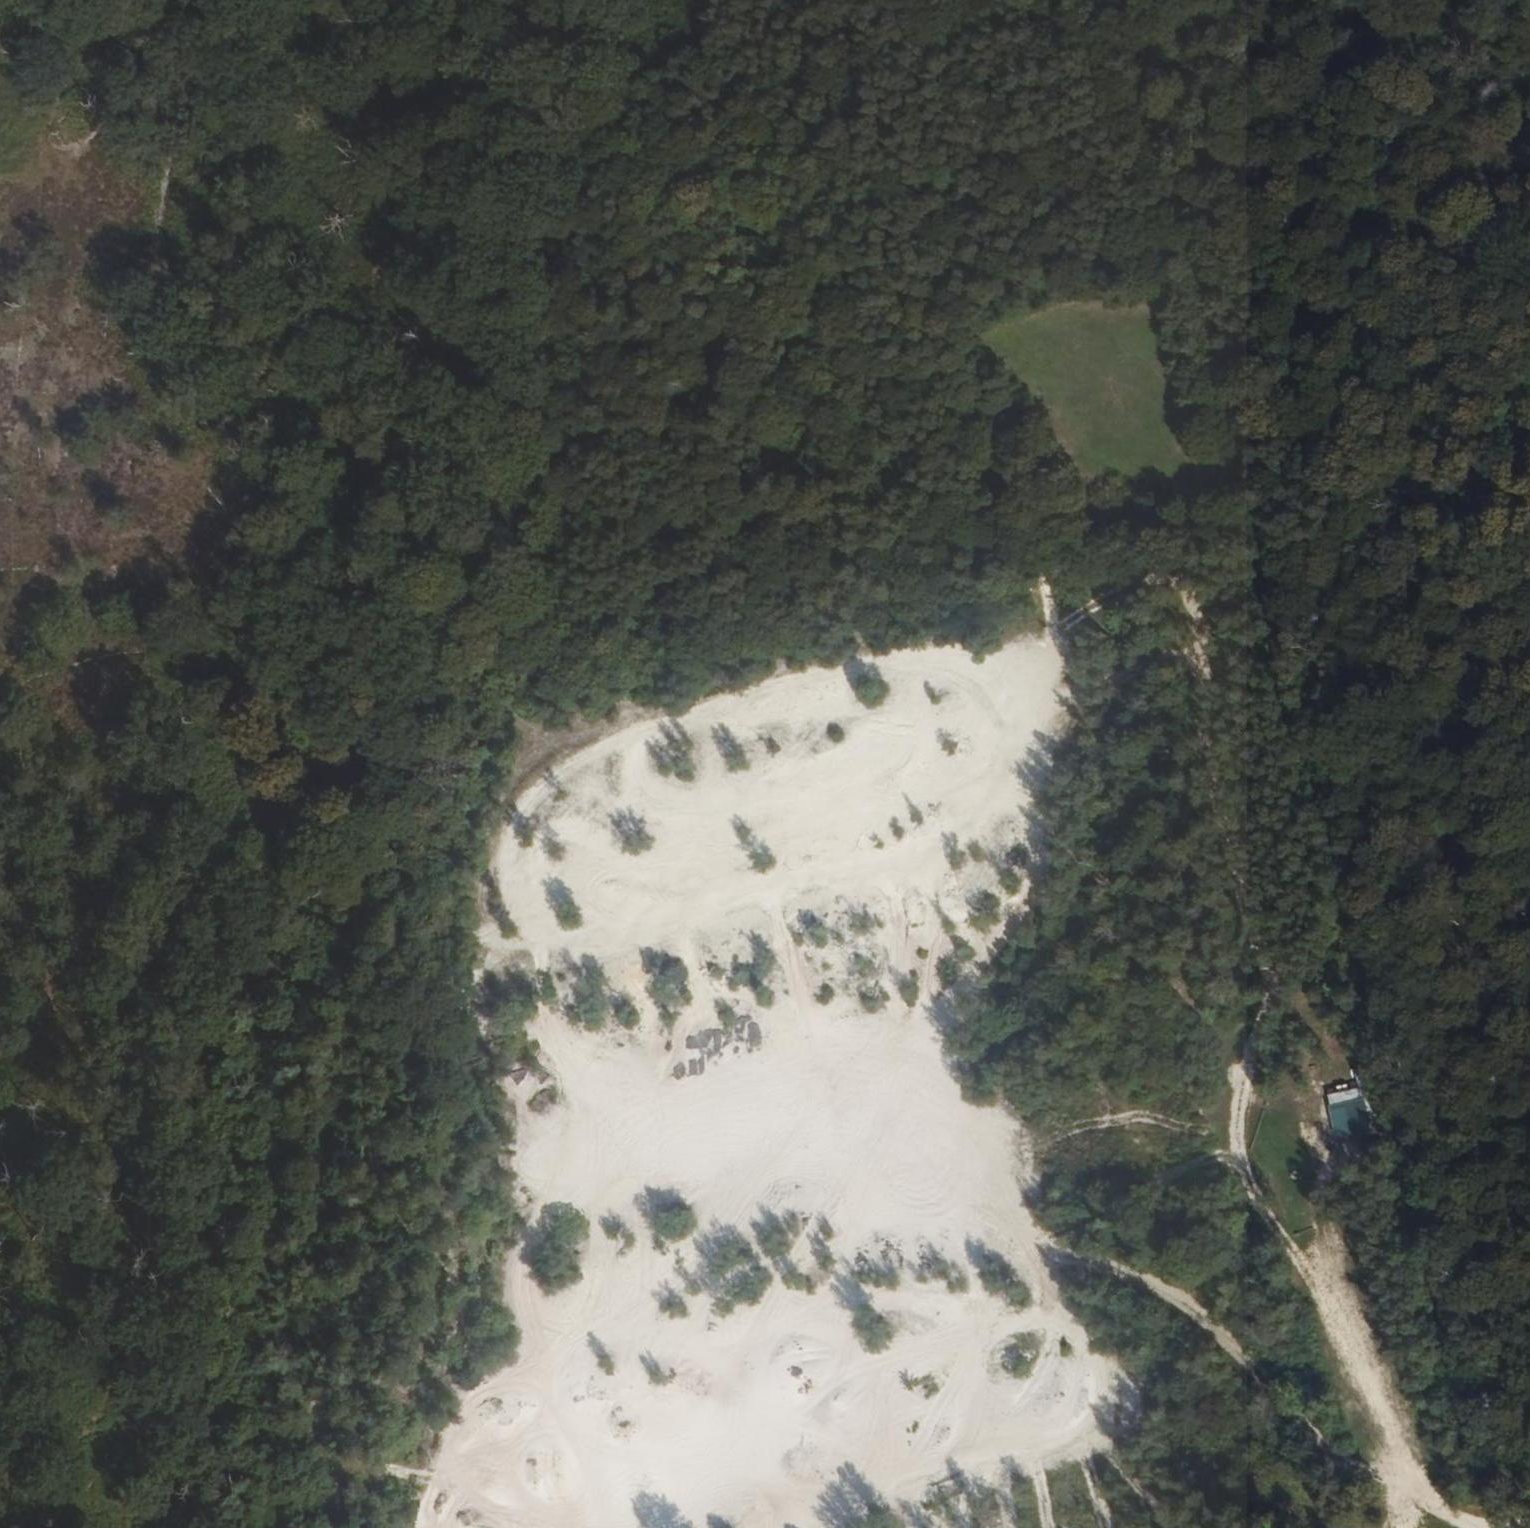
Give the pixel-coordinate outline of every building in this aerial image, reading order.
[(1331,1103),(1338,1135),(1374,1127),(1366,1095),(1331,1103)]
